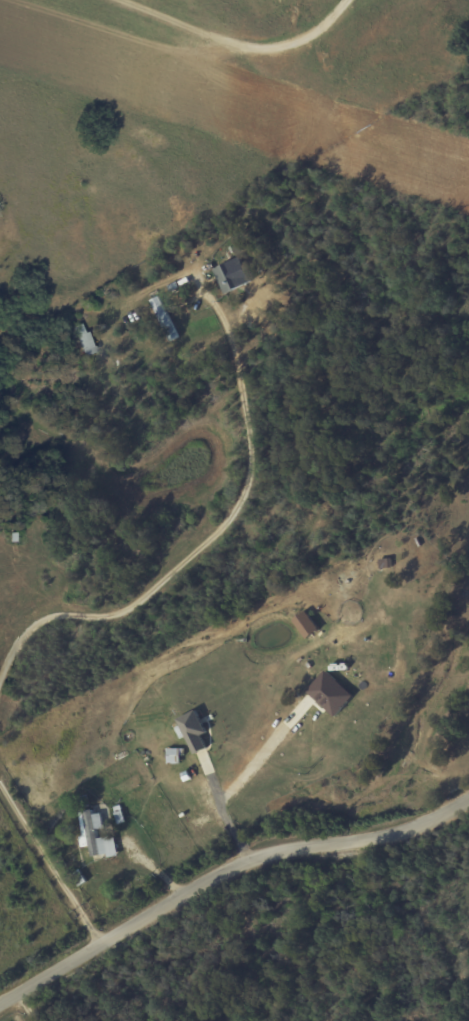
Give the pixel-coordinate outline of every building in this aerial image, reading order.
[(243,287),(240,278),(245,276),(241,266),(234,269),(231,262),(214,269),(223,294),(243,287)] [(177,339),(161,296),(152,299),(167,342),(177,339)] [(84,323),(73,327),(84,356),(95,352),(84,323)] [(306,691),(334,717),(354,696),(326,670),(306,691)] [(201,735),(207,733),(197,710),(177,719),(192,754),(207,749),(201,735)] [(114,836),(97,839),(96,830),(103,829),(101,814),(92,815),(91,810),(78,812),(80,826),(82,825),(85,847),(89,846),(90,857),(106,855),(106,857),(117,856),(114,836)]
